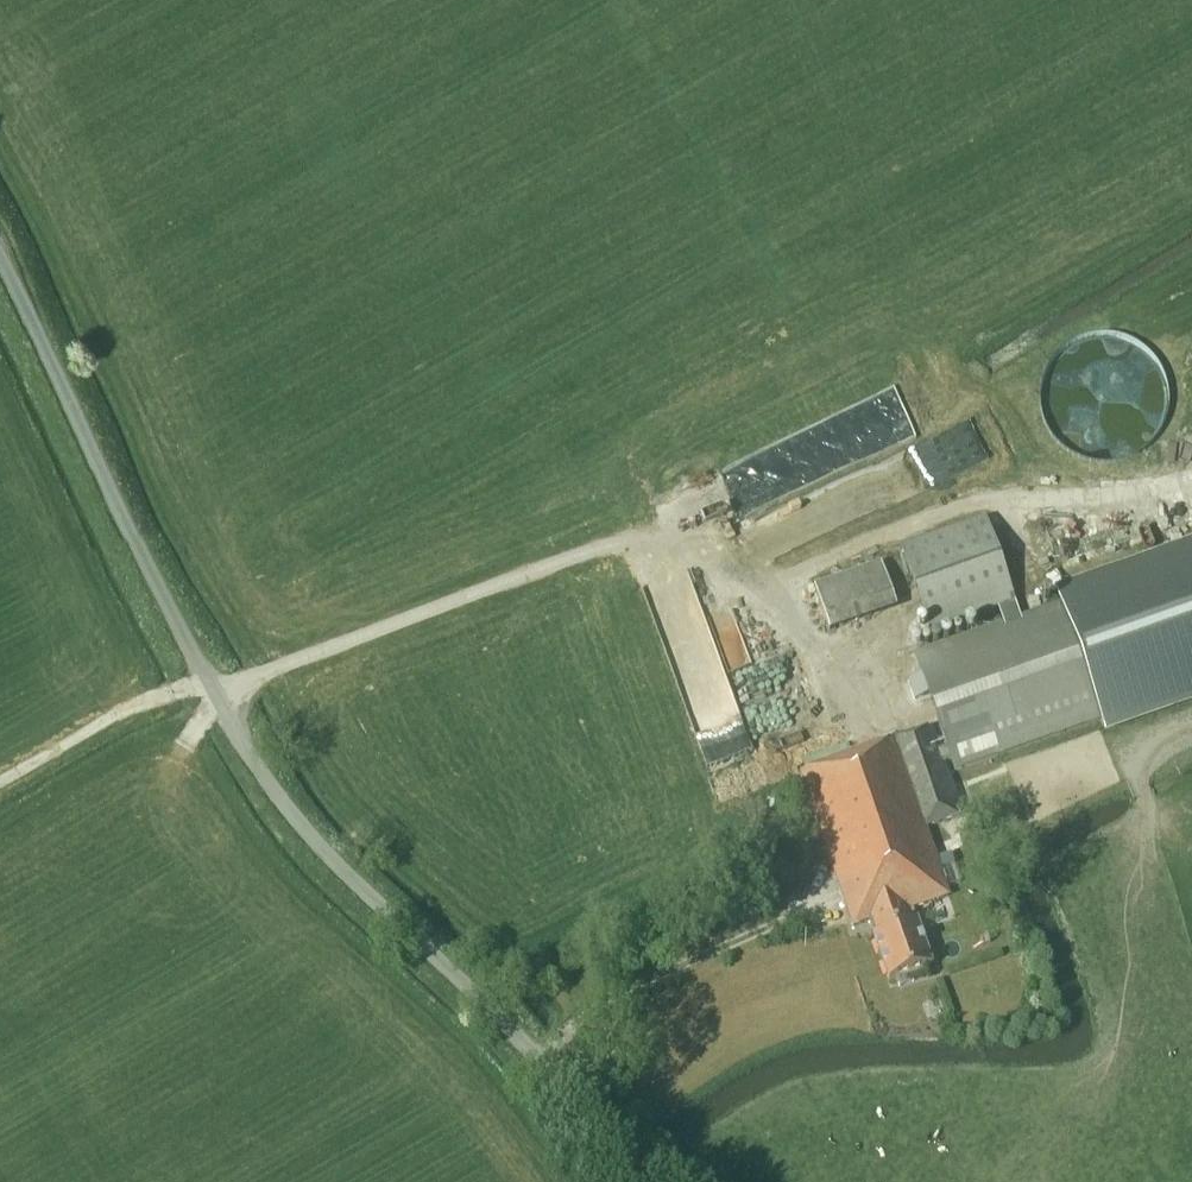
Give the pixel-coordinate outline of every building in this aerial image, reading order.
[(777,487),(809,470),(789,433),(757,451),(777,487)] [(945,748),(939,750),(932,728),(802,773),(855,925),(873,919),(877,933),(875,934),(891,980),(932,966),(912,909),(944,897),(921,830),(962,816),(944,763),(950,761),(955,777),(1191,695),(1191,543),(908,641),(945,748)] [(883,564),(814,578),(824,627),(893,613),(883,564)] [(810,649),(772,659),(797,751),(834,741),(810,649)]
